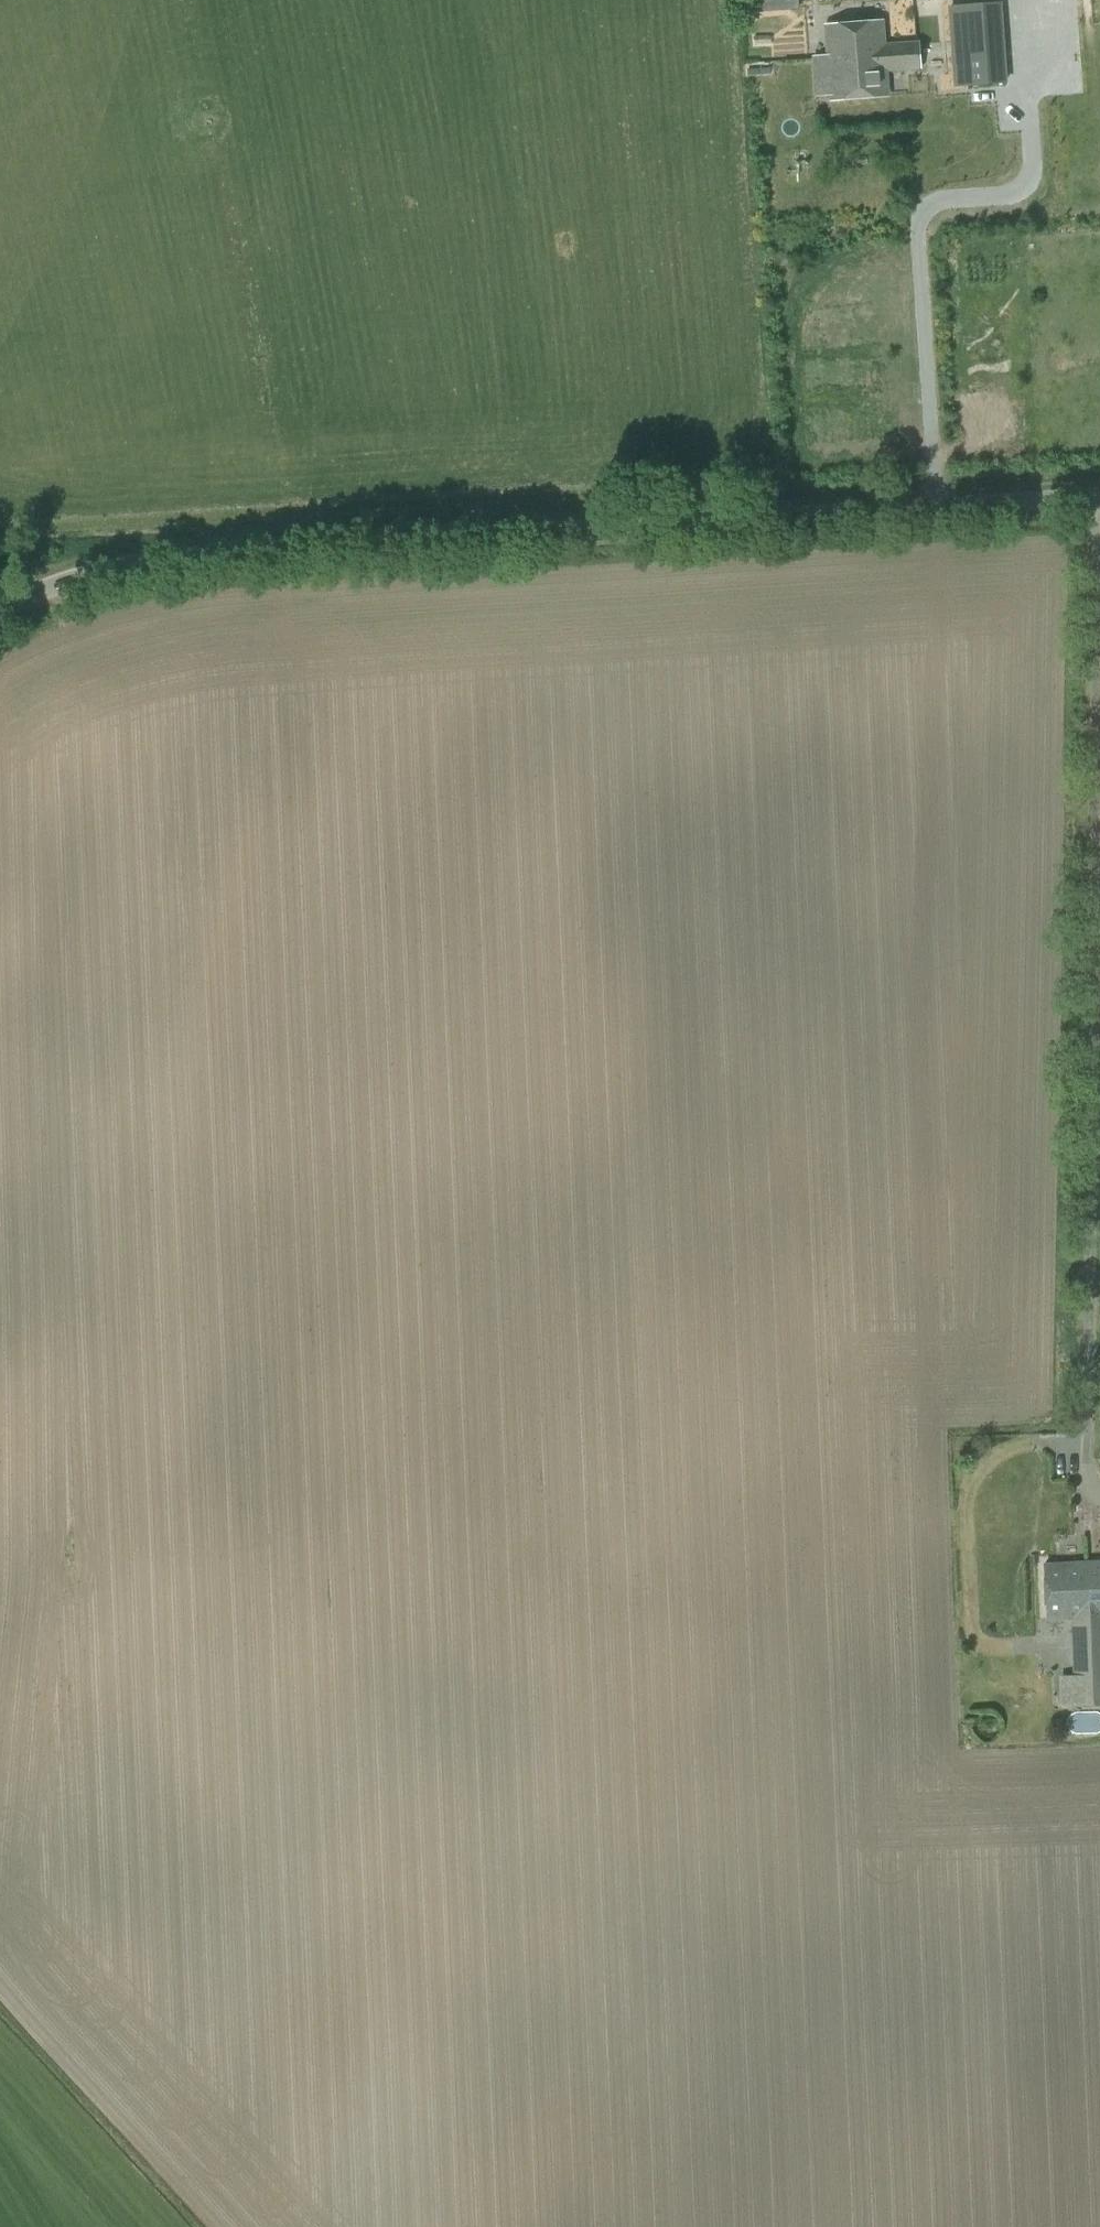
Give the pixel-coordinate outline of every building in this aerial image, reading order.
[(800,12),(799,0),(761,0),(762,15),(800,12)] [(1004,84),(999,4),(951,7),(956,87),(1004,84)] [(884,47),(882,21),(826,25),(832,100),(887,96),(885,70),(919,67),(917,44),(884,47)] [(1099,1630),(1099,1560),(1086,1561),(1088,1616),(1087,1616),(1087,1631),(1099,1630)] [(1087,1631),(1087,1616),(1088,1616),(1086,1561),(1045,1562),(1047,1620),(1072,1619),(1075,1706),(1099,1705),(1099,1630),(1087,1631)]
